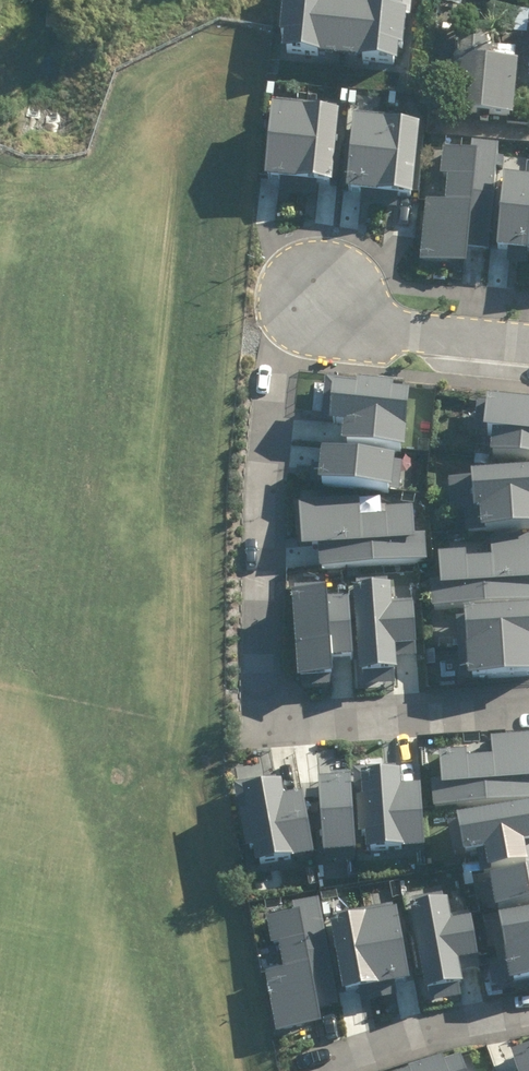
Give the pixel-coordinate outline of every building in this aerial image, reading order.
[(400,60),(401,46),(405,46),(408,10),(414,11),(415,0),(285,0),(282,35),(288,35),(287,50),(400,60)] [(498,29),(528,31),(528,17),(528,8),(500,7),(498,29)] [(462,24),(458,110),(516,112),(519,45),(489,44),(490,25),(462,24)] [(271,179),(335,184),(342,106),(278,101),(271,179)] [(349,191),(413,198),(421,116),(357,110),(349,191)] [(493,249),(502,141),(474,139),(473,149),(444,147),(441,173),(451,174),(449,201),(428,199),(423,258),(471,262),(472,247),(493,249)] [(528,251),(528,173),(504,172),(499,249),(528,251)] [(342,442),(407,447),(412,391),(351,386),(351,377),(326,375),(324,408),(334,408),(333,422),(344,423),(342,442)] [(528,457),(528,404),(478,399),(475,431),(495,432),(493,453),(528,457)] [(318,482),(395,487),(397,455),(320,450),(318,482)] [(450,478),(453,510),(467,508),(469,530),(528,523),(528,470),(450,478)] [(321,565),(430,557),(428,530),(414,531),(412,506),(386,508),(386,512),(363,514),(361,494),(300,499),(304,546),(319,544),(321,565)] [(492,536),(493,555),(471,556),(471,550),(441,552),(443,578),(431,579),(433,603),(528,596),(528,533),(492,536)] [(356,588),(362,673),(399,671),(397,646),(419,645),(416,601),(398,602),(397,585),(356,588)] [(333,658),(355,656),(352,597),(331,598),(330,591),(294,593),(299,678),(334,677),(333,658)] [(470,677),(528,673),(528,607),(465,612),(470,677)] [(434,804),(528,796),(528,732),(490,734),(492,753),(470,755),(470,747),(442,749),(444,775),(432,776),(434,804)] [(368,849),(427,846),(424,785),(405,786),(405,772),(394,773),(393,765),(358,766),(361,833),(367,833),(368,849)] [(324,853),(356,851),(351,770),(335,771),(335,777),(319,778),(324,853)] [(257,863),(316,854),(308,797),(285,801),(283,781),(238,788),(246,846),(255,844),(257,863)] [(466,850),(486,846),(491,868),(528,861),(528,851),(527,839),(528,839),(528,802),(459,816),(466,850)] [(491,876),(498,910),(528,904),(528,868),(491,876)] [(412,892),(428,989),(463,984),(459,957),(480,954),(474,916),(452,920),(447,887),(412,892)] [(278,1026),(321,1019),(318,1001),(339,998),(323,893),(296,897),(298,912),(271,917),(275,939),(280,938),(284,964),(269,967),(278,1026)] [(332,919),(345,989),(361,986),(363,998),(398,992),(397,984),(410,981),(395,901),(336,912),(337,918),(332,919)] [(501,916),(514,980),(528,977),(528,910),(501,916)] [(518,1070),(528,1070),(528,1044),(512,1050),(518,1070)] [(462,1056),(448,1061),(446,1056),(413,1067),(414,1070),(467,1070),(462,1056)]
